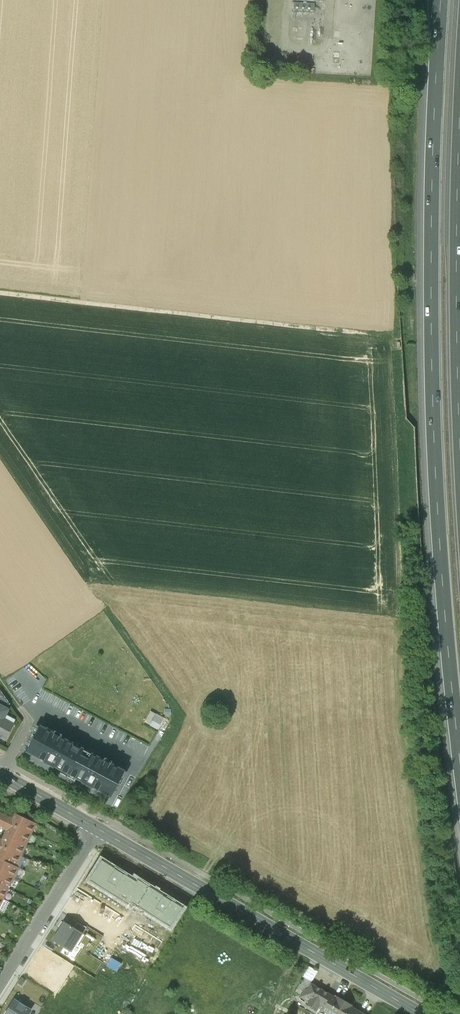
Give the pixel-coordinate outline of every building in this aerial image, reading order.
[(4,739),(13,723),(3,717),(8,708),(0,703),(0,737),(4,739)] [(150,711),(144,723),(157,730),(164,718),(150,711)] [(68,773),(81,749),(39,726),(26,751),(43,760),(43,761),(53,766),(54,766),(68,773)] [(81,749),(68,773),(82,781),(82,782),(92,787),(92,786),(110,796),(123,771),(81,749)] [(29,833),(34,822),(12,812),(10,817),(0,813),(0,820),(29,833)] [(29,833),(0,820),(0,826),(5,828),(2,834),(23,844),(29,833)] [(18,855),(23,844),(2,834),(0,838),(0,846),(18,855)] [(13,865),(18,855),(0,846),(0,859),(13,865)] [(11,878),(17,867),(13,865),(0,859),(0,872),(11,878)] [(11,878),(0,872),(0,885),(6,888),(11,878)] [(52,940),(71,952),(82,933),(63,921),(52,940)] [(301,984),(307,988),(310,982),(317,971),(308,966),(303,976),(305,977),(301,984)] [(317,1006),(321,1009),(330,993),(310,982),(307,988),(303,989),(299,996),(308,1001),(307,1003),(316,1008),(317,1006)] [(330,993),(321,1009),(331,1013),(336,1013),(344,998),(331,991),(330,993)] [(356,1008),(357,1006),(344,998),(336,1013),(352,1013),(356,1008)] [(30,1010),(25,1007),(19,1003),(13,1000),(4,1013),(28,1013),(30,1010)]
